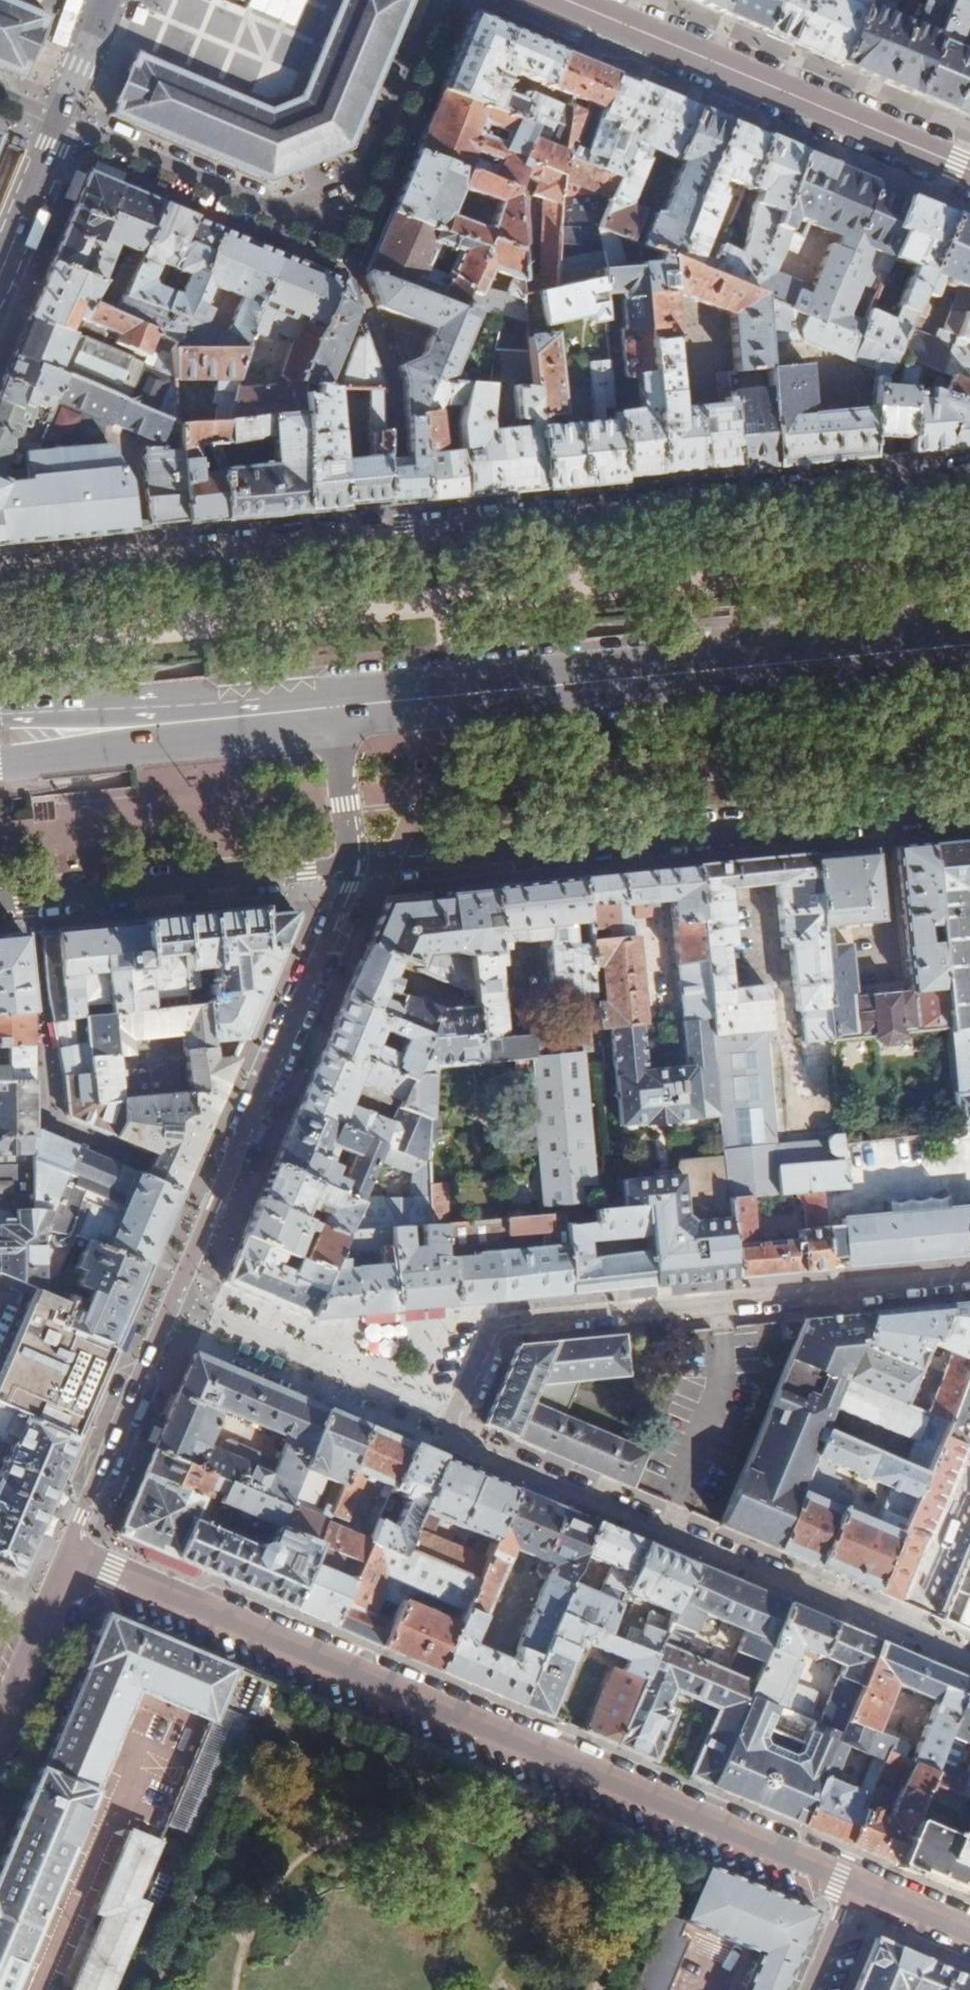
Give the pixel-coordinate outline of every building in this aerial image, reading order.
[(26,78),(38,48),(51,18),(9,0),(0,0),(0,68),(26,78)] [(268,108),(138,55),(125,86),(112,117),(207,155),(269,180),(292,173),(309,167),(325,160),(351,148),(362,122),(413,0),(339,0),(300,95),(284,101),(268,108)] [(178,6),(199,10),(201,0),(179,0),(178,6)] [(242,7),(226,0),(223,0),(215,18),(234,26),(242,7)] [(691,4),(711,13),(721,17),(728,0),(692,0),(691,4)] [(721,17),(735,23),(744,0),(728,0),(721,17)] [(735,23),(749,28),(764,34),(779,0),(744,0),(735,23)] [(764,34),(792,46),(812,0),(779,0),(764,34)] [(792,46),(807,52),(829,0),(812,0),(792,46)] [(838,2),(832,0),(829,0),(807,52),(812,54),(840,66),(867,0),(839,0),(838,2)] [(840,66),(869,78),(915,97),(953,6),(939,0),(928,0),(917,27),(890,17),(897,0),(867,0),(840,66)] [(915,97),(956,114),(969,120),(969,55),(958,50),(969,21),(969,0),(955,0),(953,6),(915,97)] [(548,87),(562,53),(473,15),(456,55),(441,91),(532,129),(527,140),(545,148),(556,120),(561,122),(550,150),(563,155),(570,108),(527,89),(522,103),(501,94),(510,71),(548,87)] [(601,110),(615,75),(593,66),(562,53),(548,87),(572,97),(601,110)] [(638,263),(636,244),(597,228),(618,180),(598,171),(607,151),(615,131),(635,83),(627,80),(615,75),(601,110),(584,151),(572,145),(584,113),(570,108),(563,155),(559,178),(558,185),(555,288),(601,277),(600,270),(638,266),(638,263)] [(618,180),(655,91),(647,88),(635,83),(615,131),(624,135),(615,154),(607,151),(598,171),(618,180)] [(501,152),(559,178),(563,155),(550,150),(545,148),(527,140),(532,129),(441,91),(429,120),(478,142),(483,132),(495,137),(493,141),(504,145),(501,152)] [(666,155),(687,105),(677,101),(655,91),(618,180),(597,228),(636,244),(640,246),(654,215),(632,205),(637,193),(650,163),(655,151),(666,155)] [(678,160),(699,110),(687,105),(666,155),(678,160)] [(672,259),(730,123),(716,118),(699,110),(678,160),(684,162),(661,213),(654,215),(640,246),(656,253),(672,259)] [(539,276),(532,277),(524,199),(513,201),(522,296),(536,293),(555,288),(558,185),(559,178),(501,152),(478,142),(429,120),(416,152),(512,192),(515,193),(521,177),(537,183),(533,195),(542,199),(539,276)] [(672,259),(710,275),(719,255),(704,248),(724,202),(722,201),(723,198),(722,193),(721,191),(718,189),(722,179),(746,189),(767,139),(748,131),(730,123),(672,259)] [(710,275),(748,291),(775,227),(804,155),(786,147),(767,139),(746,189),(758,195),(753,206),(746,247),(742,256),(722,247),(719,255),(710,275)] [(661,167),(666,155),(655,151),(650,163),(661,167)] [(416,152),(403,182),(391,213),(482,251),(458,311),(476,314),(500,319),(525,324),(522,296),(513,201),(512,192),(416,152)] [(809,225),(833,167),(821,162),(804,155),(775,227),(787,232),(793,218),(809,225)] [(650,163),(637,193),(648,198),(661,167),(650,163)] [(757,295),(821,321),(877,185),(855,176),(833,167),(809,225),(842,238),(837,248),(831,246),(812,288),(777,274),(790,242),(800,247),(804,239),(787,232),(775,227),(748,291),(757,295)] [(177,341),(185,322),(126,297),(164,207),(121,188),(89,175),(61,242),(52,264),(105,285),(121,247),(133,252),(125,263),(108,304),(98,300),(95,308),(156,333),(177,341)] [(891,259),(915,201),(901,195),(877,185),(821,321),(859,337),(863,326),(846,318),(849,310),(867,317),(869,311),(875,298),(857,290),(861,282),(878,289),(891,259)] [(920,294),(953,217),(936,210),(915,201),(891,259),(911,267),(894,309),(898,311),(894,321),(869,311),(867,317),(863,326),(859,337),(896,352),(906,328),(920,294)] [(207,225),(178,212),(164,207),(126,297),(185,322),(222,231),(207,225)] [(391,213),(378,244),(365,274),(458,311),(482,251),(391,213)] [(953,217),(920,294),(932,299),(940,279),(960,287),(942,331),(938,329),(934,339),(906,328),(896,352),(904,356),(918,362),(942,372),(966,314),(969,304),(969,224),(953,217)] [(185,322),(177,341),(173,351),(242,350),(251,330),(284,257),(253,244),(222,231),(185,322)] [(762,344),(757,295),(748,291),(710,275),(672,259),(656,253),(653,261),(638,263),(638,266),(658,479),(697,476),(712,474),(736,472),(729,396),(722,397),(723,405),(673,410),(667,342),(674,340),(670,295),(677,294),(729,315),(734,372),(764,369),(762,344)] [(300,379),(340,282),(315,271),(284,257),(251,330),(278,342),(282,333),(275,329),(282,313),(305,323),(294,340),(282,377),(286,384),(232,388),(223,421),(302,414),(301,399),(300,379)] [(29,319),(67,335),(70,328),(97,340),(102,329),(118,336),(114,344),(146,357),(156,333),(95,308),(98,300),(105,285),(52,264),(42,288),(29,319)] [(658,479),(638,266),(600,270),(601,277),(602,293),(615,291),(620,299),(623,328),(619,329),(624,379),(636,378),(639,410),(614,413),(621,483),(658,479)] [(458,311),(365,274),(364,277),(376,309),(432,331),(420,361),(397,369),(403,385),(404,417),(415,416),(429,382),(448,384),(476,314),(458,311)] [(602,293),(601,277),(555,288),(536,293),(544,325),(587,314),(588,320),(604,317),(602,293)] [(345,284),(340,282),(300,379),(312,385),(326,391),(333,391),(368,389),(383,389),(364,335),(356,339),(343,369),(333,365),(355,312),(345,284)] [(883,381),(896,352),(859,337),(821,321),(757,295),(762,344),(800,340),(877,372),(876,379),(883,381)] [(966,314),(942,372),(969,383),(969,365),(965,363),(969,350),(969,316),(966,314)] [(62,376),(178,425),(175,380),(173,351),(163,347),(153,370),(67,335),(29,319),(22,336),(7,371),(4,378),(36,391),(33,398),(34,405),(47,410),(62,376)] [(462,498),(542,491),(527,341),(525,324),(500,319),(492,355),(489,389),(513,387),(516,421),(519,420),(520,429),(488,431),(487,419),(489,389),(465,387),(460,408),(456,427),(458,451),(462,498)] [(542,491),(621,483),(614,413),(608,357),(589,358),(594,423),(557,426),(556,417),(561,415),(552,338),(527,341),(542,491)] [(213,422),(223,421),(232,388),(242,350),(173,351),(175,380),(216,380),(212,405),(216,406),(213,422)] [(917,371),(918,362),(904,356),(902,380),(904,390),(883,389),(885,382),(883,381),(876,379),(874,406),(871,438),(912,438),(915,400),(917,371)] [(947,451),(969,390),(969,383),(942,372),(918,362),(917,371),(934,377),(932,401),(915,400),(912,438),(911,454),(947,451)] [(764,369),(774,468),(869,458),(871,438),(874,406),(810,413),(805,364),(764,369)] [(729,396),(736,472),(774,468),(764,369),(734,372),(727,373),(729,396)] [(178,425),(62,376),(47,410),(34,405),(33,398),(36,391),(4,378),(0,388),(0,479),(22,426),(30,428),(33,420),(38,423),(30,442),(81,441),(103,443),(105,423),(157,444),(179,442),(178,425)] [(426,502),(462,498),(458,451),(441,452),(434,411),(440,404),(460,408),(465,387),(448,384),(429,382),(415,416),(426,502)] [(386,505),(385,464),(383,389),(368,389),(369,457),(341,462),(333,391),(326,391),(312,385),(313,398),(301,399),(302,414),(309,513),(386,505)] [(969,449),(969,390),(947,451),(969,449)] [(225,522),(309,513),(302,414),(223,421),(213,422),(206,422),(207,444),(273,436),(276,465),(220,472),(220,474),(225,522)] [(415,416),(404,417),(405,463),(406,504),(426,502),(415,416)] [(186,525),(225,522),(220,474),(199,476),(196,446),(207,444),(206,422),(178,425),(179,442),(181,456),(186,521),(186,525)] [(133,531),(129,484),(110,447),(23,453),(25,480),(6,483),(0,480),(0,546),(133,531)] [(150,525),(186,521),(181,456),(160,458),(159,448),(147,449),(144,460),(150,525)] [(385,464),(386,505),(396,504),(406,504),(405,463),(395,463),(385,464)] [(947,1030),(953,1092),(969,1091),(969,949),(965,892),(969,891),(969,840),(929,844),(943,986),(947,1030)] [(906,990),(943,986),(929,844),(893,848),(906,990)] [(814,855),(823,946),(829,946),(827,927),(879,921),(872,850),(814,855)] [(805,1043),(832,1041),(823,946),(814,855),(762,860),(764,886),(778,884),(785,949),(791,949),(798,1012),(802,1011),(805,1043)] [(747,861),(750,887),(764,886),(762,860),(747,861)] [(726,1156),(731,1201),(751,1198),(803,1193),(822,1191),(847,1189),(843,1144),(842,1135),(832,1136),(828,1143),(779,1148),(768,1044),(774,1043),(768,987),(732,991),(728,948),(735,947),(729,889),(750,887),(747,861),(697,867),(712,1017),(722,1117),(726,1156)] [(712,1017),(697,867),(637,873),(582,878),(585,921),(588,943),(590,967),(601,966),(604,1004),(593,1006),(594,1012),(595,1029),(604,1028),(615,1027),(641,1024),(631,924),(625,925),(623,905),(640,903),(641,910),(654,908),(654,901),(671,899),(683,1020),(685,1020),(712,1017)] [(585,921),(582,878),(491,887),(496,943),(546,937),(552,1002),(592,998),(590,967),(588,943),(574,945),(572,922),(585,921)] [(496,943),(491,887),(387,897),(372,933),(367,946),(398,957),(416,963),(415,966),(463,983),(474,982),(472,959),(436,963),(434,956),(455,948),(471,945),(472,958),(498,955),(496,943)] [(209,1043),(244,1038),(273,969),(295,915),(290,908),(56,931),(65,1017),(83,1016),(82,1004),(98,1002),(100,1014),(154,1009),(151,988),(198,984),(198,979),(212,977),(212,991),(206,1004),(209,1043)] [(65,1017),(56,931),(37,933),(44,999),(49,1019),(65,1017)] [(0,937),(0,1014),(28,1011),(21,935),(0,937)] [(823,946),(832,1041),(874,1036),(875,1040),(882,1045),(894,1045),(900,1037),(900,1034),(947,1030),(943,986),(906,990),(853,996),(848,944),(829,946),(823,946)] [(455,948),(434,956),(436,963),(472,959),(472,958),(471,945),(455,948)] [(398,957),(367,946),(355,975),(345,998),(398,1020),(405,996),(393,993),(396,982),(391,979),(398,957)] [(480,1041),(506,1038),(498,955),(472,958),(472,959),(474,982),(475,991),(476,1002),(480,1041)] [(474,982),(463,983),(464,991),(475,991),(474,982)] [(604,1028),(595,1029),(575,1031),(506,1038),(480,1041),(476,1002),(440,1005),(405,996),(398,1020),(430,1031),(409,1080),(401,1100),(402,1101),(433,1114),(432,1138),(444,1138),(445,1108),(435,1108),(436,1063),(532,1053),(547,1205),(582,1201),(580,1184),(596,1182),(584,1048),(605,1046),(604,1028)] [(409,1080),(430,1031),(398,1020),(345,998),(334,1024),(322,1051),(355,1064),(357,1059),(409,1080)] [(211,1059),(209,1043),(206,1004),(154,1009),(100,1014),(83,1016),(65,1017),(49,1019),(54,1048),(115,1041),(116,1057),(131,1055),(130,1040),(180,1034),(188,1093),(166,1096),(170,1080),(168,1070),(128,1078),(129,1100),(119,1101),(121,1124),(115,1139),(187,1171),(212,1113),(236,1058),(224,1058),(211,1059)] [(29,1045),(29,1026),(28,1011),(0,1014),(0,1046),(29,1045)] [(595,1029),(594,1012),(574,1014),(575,1031),(595,1029)] [(722,1117),(712,1017),(685,1020),(689,1064),(648,1068),(643,1024),(641,1024),(615,1027),(621,1093),(624,1095),(621,1099),(624,1126),(649,1124),(649,1120),(677,1118),(678,1121),(722,1117)] [(115,1041),(54,1048),(57,1058),(60,1075),(117,1069),(116,1057),(115,1041)] [(31,1080),(30,1068),(29,1045),(0,1046),(0,1082),(31,1080)] [(297,1111),(432,1166),(432,1138),(433,1114),(402,1101),(388,1130),(376,1126),(380,1119),(348,1106),(355,1091),(353,1090),(356,1082),(401,1100),(409,1080),(357,1059),(355,1064),(322,1051),(307,1087),(297,1111)] [(66,1118),(115,1139),(121,1124),(119,1101),(117,1069),(60,1075),(64,1102),(66,1118)] [(32,1110),(31,1080),(0,1082),(0,1164),(34,1162),(33,1126),(32,1110)] [(953,1092),(957,1133),(969,1132),(969,1091),(953,1092)] [(414,1177),(405,1199),(360,1200),(345,1235),(389,1230),(436,1226),(432,1166),(297,1111),(287,1134),(275,1164),(360,1199),(376,1161),(414,1177)] [(11,1211),(33,1204),(34,1216),(41,1219),(73,1144),(33,1126),(34,1162),(0,1164),(0,1209),(11,1211)] [(52,1296),(59,1281),(55,1279),(74,1234),(85,1240),(147,1268),(164,1228),(169,1216),(179,1191),(109,1160),(73,1144),(41,1219),(34,1216),(33,1204),(11,1211),(0,1209),(0,1275),(52,1296)] [(739,1278),(731,1201),(726,1156),(682,1160),(675,1170),(675,1179),(678,1204),(664,1205),(671,1277),(692,1275),(693,1282),(703,1281),(739,1278)] [(320,1224),(345,1235),(360,1200),(360,1199),(275,1164),(267,1182),(260,1200),(303,1218),(311,1200),(317,1198),(329,1204),(320,1224)] [(654,1286),(693,1282),(692,1275),(671,1277),(664,1205),(678,1204),(675,1179),(644,1182),(646,1207),(649,1238),(650,1253),(653,1276),(654,1286)] [(646,1207),(644,1182),(643,1180),(621,1182),(624,1209),(646,1207)] [(751,1198),(731,1201),(739,1278),(787,1274),(830,1270),(822,1191),(803,1193),(808,1231),(798,1232),(798,1241),(756,1245),(751,1198)] [(304,1262),(329,1272),(345,1235),(320,1224),(303,1218),(260,1200),(251,1221),(244,1238),(295,1258),(304,1237),(297,1234),(300,1228),(317,1235),(304,1262)] [(621,1289),(654,1286),(653,1276),(650,1253),(590,1258),(589,1242),(649,1238),(646,1207),(624,1209),(564,1214),(567,1245),(571,1294),(621,1289)] [(845,1268),(908,1262),(969,1256),(969,1207),(841,1220),(845,1268)] [(551,1215),(446,1225),(447,1239),(507,1233),(507,1235),(553,1231),(551,1215)] [(389,1230),(396,1310),(419,1308),(452,1306),(449,1258),(441,1254),(438,1225),(436,1226),(389,1230)] [(356,1314),(396,1310),(389,1230),(345,1235),(329,1272),(311,1316),(314,1318),(356,1314)] [(295,1258),(244,1238),(235,1259),(225,1282),(272,1301),(311,1316),(329,1272),(304,1262),(295,1258)] [(57,1324),(114,1348),(122,1328),(135,1296),(147,1268),(85,1240),(72,1271),(77,1274),(74,1280),(78,1286),(88,1290),(83,1302),(68,1296),(66,1301),(57,1324)] [(514,1300),(571,1294),(567,1245),(477,1252),(477,1255),(449,1258),(452,1306),(514,1300)] [(99,1382),(107,1364),(114,1348),(57,1324),(66,1301),(52,1296),(0,1275),(0,1341),(99,1382)] [(951,1306),(934,1346),(954,1354),(930,1415),(947,1423),(966,1374),(969,1364),(969,1304),(951,1306)] [(911,1310),(876,1313),(837,1407),(918,1442),(908,1466),(926,1473),(947,1423),(930,1415),(910,1407),(934,1346),(951,1306),(911,1310)] [(791,1375),(729,1530),(778,1551),(827,1432),(837,1407),(876,1313),(826,1318),(806,1320),(783,1377),(791,1375)] [(526,1409),(528,1405),(563,1420),(570,1391),(573,1379),(626,1374),(624,1338),(552,1344),(517,1348),(512,1360),(507,1373),(503,1382),(497,1397),(526,1409)] [(76,1439),(91,1401),(99,1382),(0,1341),(0,1406),(76,1439)] [(264,1382),(196,1353),(176,1398),(154,1450),(287,1505),(328,1409),(264,1382)] [(926,1473),(879,1593),(901,1602),(961,1452),(969,1455),(969,1452),(969,1376),(966,1374),(947,1423),(926,1473)] [(526,1409),(497,1397),(485,1427),(557,1458),(632,1490),(646,1454),(563,1420),(528,1405),(526,1409)] [(76,1439),(0,1406),(0,1435),(2,1436),(1,1438),(12,1443),(0,1473),(0,1516),(37,1532),(59,1479),(76,1439)] [(328,1409),(287,1505),(277,1527),(278,1527),(319,1544),(368,1427),(347,1418),(328,1409)] [(393,1491),(412,1445),(403,1441),(368,1427),(319,1544),(318,1546),(343,1556),(361,1564),(371,1541),(343,1530),(367,1477),(386,1485),(381,1496),(389,1499),(393,1491)] [(827,1432),(778,1551),(802,1561),(842,1578),(865,1519),(847,1512),(842,1510),(848,1494),(837,1489),(841,1479),(833,1476),(836,1467),(894,1490),(880,1524),(855,1583),(879,1593),(926,1473),(908,1466),(827,1432)] [(405,1549),(444,1459),(429,1452),(412,1445),(393,1491),(402,1494),(401,1498),(407,1501),(395,1529),(379,1522),(375,1533),(371,1541),(403,1554),(405,1549)] [(118,1534),(292,1608),(318,1546),(319,1544),(278,1527),(270,1544),(266,1543),(263,1544),(261,1545),(259,1548),(206,1526),(210,1516),(198,1511),(208,1488),(224,1495),(220,1503),(277,1527),(287,1505),(154,1450),(138,1487),(118,1534)] [(494,1541),(516,1489),(481,1474),(444,1459),(405,1549),(477,1580),(486,1561),(428,1536),(436,1516),(494,1541)] [(542,1560),(564,1509),(549,1503),(525,1493),(516,1489),(494,1541),(486,1561),(477,1580),(466,1608),(465,1610),(483,1617),(486,1618),(515,1549),(542,1560)] [(842,1510),(847,1512),(852,1496),(848,1494),(842,1510)] [(367,1530),(375,1533),(379,1522),(384,1510),(376,1507),(367,1530)] [(547,1581),(569,1590),(570,1586),(583,1557),(597,1523),(581,1516),(564,1509),(542,1560),(554,1565),(550,1573),(538,1569),(537,1572),(541,1578),(547,1581)] [(34,1538),(37,1532),(0,1516),(0,1569),(18,1577),(34,1538)] [(865,1519),(842,1578),(855,1583),(880,1524),(865,1519)] [(608,1636),(647,1544),(623,1534),(597,1523),(583,1557),(612,1569),(600,1599),(570,1586),(569,1590),(558,1616),(608,1636)] [(389,1576),(466,1608),(477,1580),(405,1549),(403,1554),(371,1541),(361,1564),(353,1583),(335,1626),(369,1641),(379,1617),(374,1615),(389,1576)] [(675,1611),(695,1563),(671,1554),(647,1544),(608,1636),(628,1645),(637,1624),(634,1622),(644,1599),(675,1611)] [(292,1608),(335,1626),(353,1583),(334,1575),(343,1556),(318,1546),(292,1608)] [(773,1641),(789,1603),(737,1581),(695,1563),(675,1611),(671,1619),(661,1642),(686,1653),(701,1620),(692,1616),(695,1607),(773,1641)] [(940,1619),(969,1632),(969,1584),(965,1582),(956,1578),(940,1619)] [(540,1657),(558,1616),(569,1590),(547,1581),(519,1648),(540,1657)] [(384,1647),(439,1670),(459,1624),(403,1600),(393,1623),(384,1647)] [(848,1722),(882,1642),(821,1616),(789,1603),(773,1641),(769,1649),(754,1683),(750,1694),(780,1707),(812,1721),(823,1695),(798,1684),(807,1662),(794,1657),(799,1647),(847,1666),(825,1719),(846,1728),(848,1722)] [(520,1704),(540,1657),(519,1648),(518,1662),(472,1643),(483,1617),(465,1610),(459,1624),(439,1670),(520,1704)] [(656,1656),(661,1642),(671,1619),(651,1611),(635,1648),(656,1656)] [(265,1680),(110,1613),(44,1767),(41,1766),(0,1862),(0,1989),(14,1989),(141,1689),(208,1718),(213,1720),(219,1705),(222,1697),(253,1710),(265,1680)] [(618,1745),(656,1656),(635,1648),(628,1645),(608,1636),(558,1616),(540,1657),(520,1704),(550,1717),(582,1642),(630,1661),(625,1671),(616,1667),(588,1733),(618,1745)] [(369,1641),(384,1647),(393,1623),(379,1617),(369,1641)] [(736,1674),(754,1683),(769,1649),(750,1641),(736,1674)] [(684,1773),(710,1784),(750,1694),(754,1683),(736,1674),(686,1653),(661,1642),(656,1656),(618,1745),(657,1762),(678,1711),(670,1708),(677,1690),(721,1709),(702,1754),(693,1750),(684,1773)] [(934,1773),(939,1762),(941,1756),(969,1688),(969,1679),(955,1673),(905,1651),(882,1642),(848,1722),(878,1734),(898,1684),(938,1701),(913,1764),(934,1773)] [(941,1756),(953,1761),(962,1758),(969,1741),(969,1742),(969,1688),(941,1756)] [(710,1784),(805,1825),(843,1735),(815,1723),(809,1736),(775,1721),(780,1707),(750,1694),(710,1784)] [(241,1714),(219,1705),(213,1720),(235,1729),(241,1714)] [(213,1720),(208,1718),(165,1822),(195,1835),(238,1730),(235,1729),(213,1720)] [(878,1734),(848,1722),(846,1728),(843,1735),(805,1825),(852,1844),(866,1809),(879,1777),(889,1753),(894,1741),(878,1734)] [(894,1741),(889,1753),(905,1760),(910,1747),(894,1741)] [(852,1844),(897,1863),(915,1819),(930,1783),(934,1773),(913,1764),(905,1760),(889,1753),(879,1777),(904,1787),(891,1819),(866,1809),(852,1844)] [(930,1783),(962,1796),(969,1776),(939,1762),(934,1773),(930,1783)] [(962,1796),(969,1799),(969,1776),(962,1796)] [(969,1894),(969,1842),(915,1819),(897,1863),(969,1894)] [(151,1904),(135,1896),(159,1839),(132,1827),(100,1900),(106,1903),(103,1911),(108,1913),(76,1989),(114,1989),(151,1904)] [(819,1913),(708,1865),(683,1922),(689,1925),(763,1955),(748,1989),(787,1989),(819,1913)] [(106,1903),(100,1900),(97,1908),(103,1911),(106,1903)] [(683,1922),(668,1915),(637,1989),(672,1989),(692,1943),(682,1939),(689,1925),(683,1922)] [(857,1989),(969,1989),(969,1977),(937,1962),(878,1939),(857,1989)]
